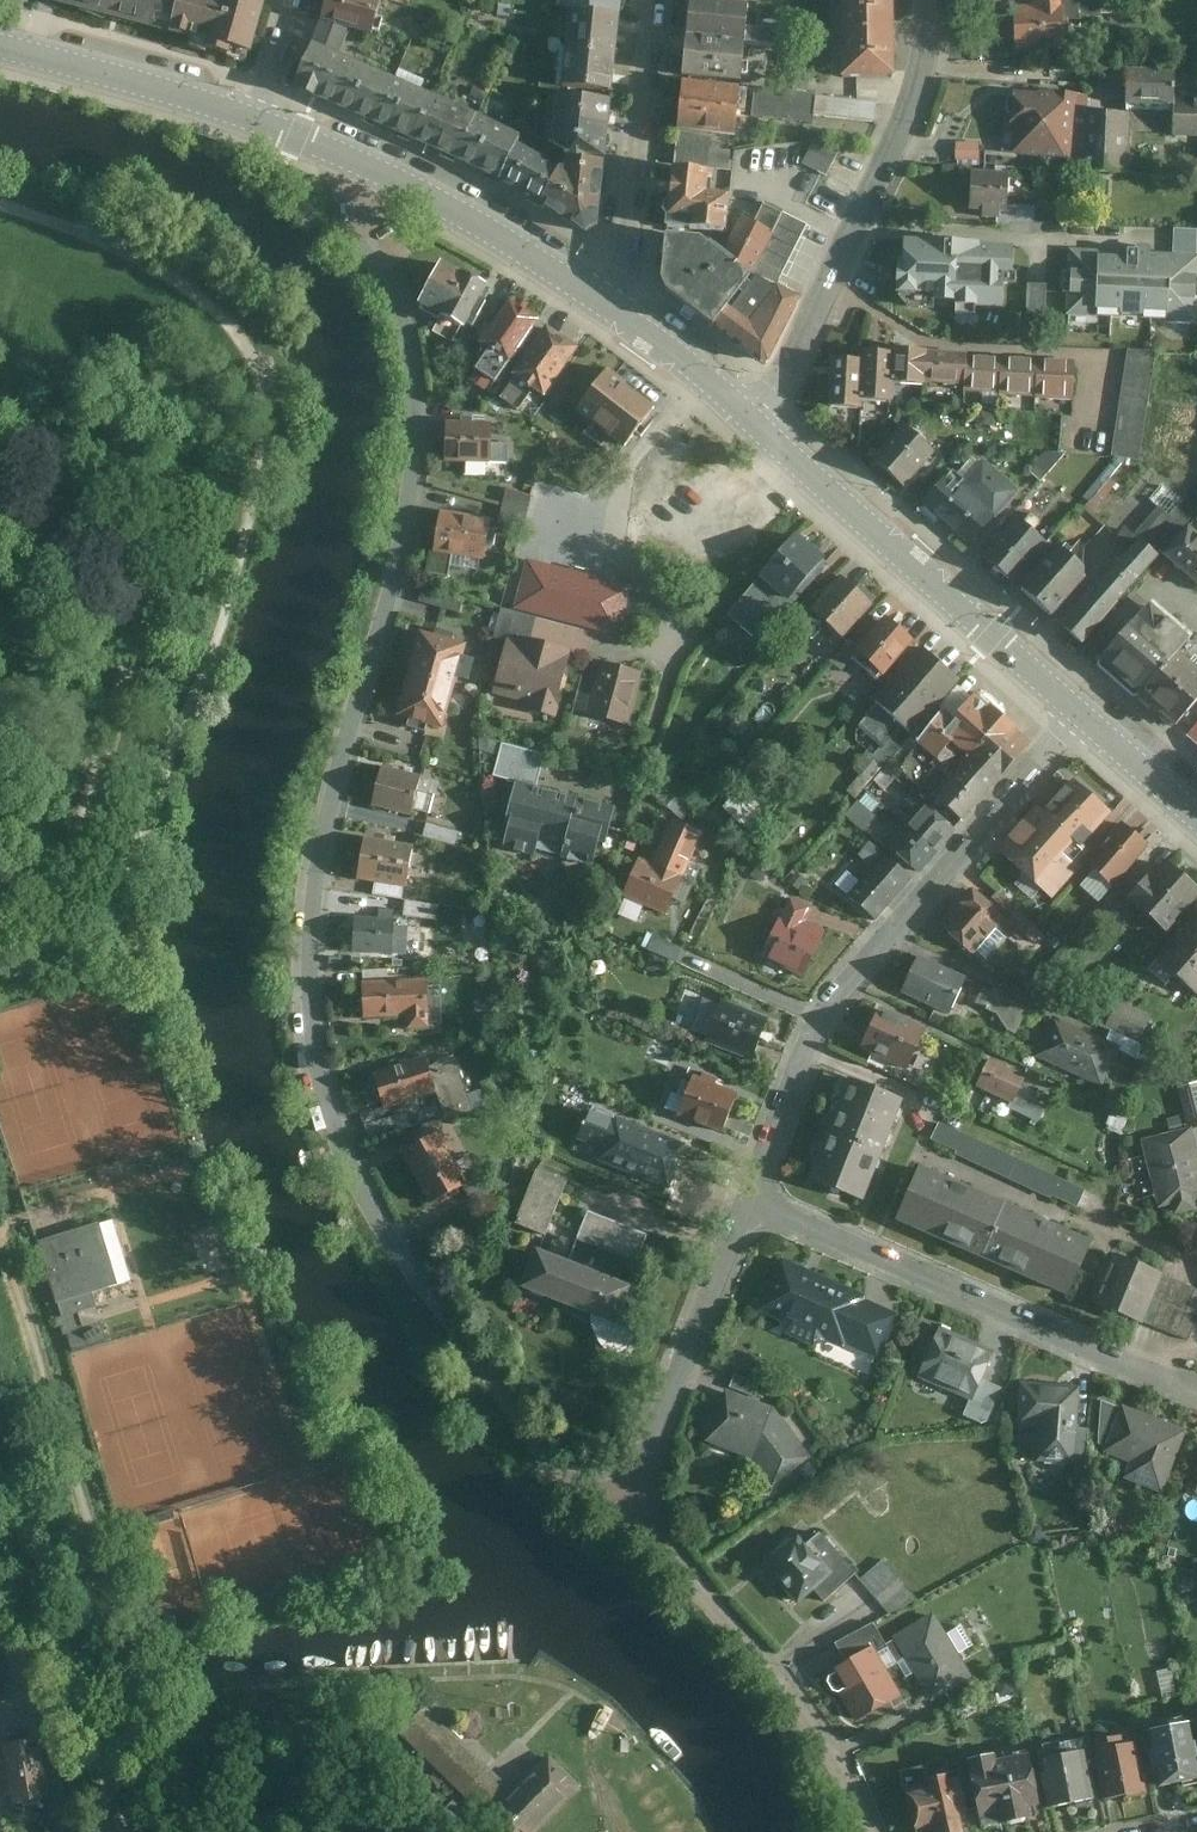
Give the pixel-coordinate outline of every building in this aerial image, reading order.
[(49,7),(111,23),(117,0),(51,0),(49,7)] [(111,23),(172,39),(182,0),(117,0),(111,23)] [(172,39),(252,59),(266,7),(260,5),(240,0),(182,0),(172,39)] [(381,0),(330,0),(323,27),(350,35),(371,40),(382,0),(381,0)] [(625,0),(563,0),(561,14),(572,16),(623,21),(625,0)] [(897,0),(841,0),(842,53),(843,81),(899,80),(899,63),(897,0)] [(1015,54),(1064,52),(1062,22),(1080,21),(1080,14),(1102,13),(1102,6),(1121,6),(1120,0),(1036,0),(1036,8),(1013,8),(1015,54)] [(688,2),(684,40),(745,46),(775,49),(776,32),(747,30),(749,8),(688,2)] [(623,21),(572,16),(568,52),(619,58),(623,21)] [(323,27),(314,48),(340,60),(350,35),(323,27)] [(684,40),(680,77),(741,83),(745,46),(684,40)] [(340,60),(314,48),(293,95),(323,108),(364,127),(400,143),(434,158),(470,174),(502,188),(519,149),(523,141),(340,60)] [(615,98),(619,58),(568,52),(564,92),(615,98)] [(1129,73),(1129,110),(1175,109),(1175,140),(1196,140),(1196,73),(1129,73)] [(1070,152),(1077,87),(1039,84),(1039,87),(1013,85),(1009,122),(1015,123),(1013,145),(1070,152)] [(738,94),(677,87),(672,133),(677,133),(711,137),(733,139),(738,94)] [(813,97),(754,90),(750,121),(810,127),(813,97)] [(614,102),(558,98),(556,128),(612,133),(614,102)] [(876,104),(815,99),(814,115),(875,121),(876,104)] [(1127,172),(1129,112),(1089,111),(1088,171),(1127,172)] [(609,164),(612,133),(556,128),(553,159),(609,164)] [(677,133),(673,170),(711,174),(727,176),(730,153),(709,151),(711,137),(677,133)] [(826,177),(840,148),(814,136),(800,165),(826,177)] [(980,144),(956,144),(955,161),(979,161),(980,144)] [(502,188),(543,212),(564,174),(519,149),(502,188)] [(608,180),(609,167),(571,163),(564,174),(543,212),(589,241),(602,236),(608,180)] [(1014,171),(976,169),(974,209),(1012,211),(1014,171)] [(711,174),(673,170),(665,242),(719,246),(724,204),(708,202),(711,174)] [(745,207),(715,265),(745,289),(751,280),(786,214),(767,204),(745,207)] [(808,225),(786,214),(751,280),(775,292),(808,225)] [(1018,247),(894,242),(892,306),(1015,310),(1018,247)] [(696,250),(659,246),(653,291),(655,300),(706,336),(745,289),(715,265),(696,250)] [(493,275),(447,250),(419,302),(443,314),(436,329),(456,340),(469,317),(475,321),(491,293),(485,289),(493,275)] [(1196,257),(1069,254),(1068,315),(1194,317),(1196,257)] [(751,280),(745,289),(706,336),(754,370),(766,369),(798,304),(775,292),(751,280)] [(1029,283),(1028,309),(1044,309),(1044,283),(1029,283)] [(545,312),(514,291),(485,335),(494,342),(476,367),(497,381),(545,312)] [(583,340),(551,317),(514,372),(517,375),(502,397),(522,409),(535,387),(546,394),(583,340)] [(1128,351),(1112,457),(1140,462),(1156,351),(1128,351)] [(924,353),(893,352),(893,357),(891,393),(923,395),(923,388),(924,353)] [(963,391),(964,360),(964,357),(924,353),(923,388),(963,391)] [(891,393),(893,357),(860,356),(859,360),(858,410),(890,410),(891,393)] [(859,360),(833,359),(831,415),(857,416),(858,410),(859,360)] [(998,400),(1000,361),(964,360),(963,391),(963,399),(998,400)] [(998,400),(1037,402),(1038,362),(1000,361),(998,400)] [(1074,403),(1075,364),(1038,362),(1037,402),(1074,403)] [(610,374),(581,413),(630,447),(659,410),(610,374)] [(496,420),(448,419),(447,460),(510,462),(510,440),(496,440),(496,420)] [(902,491),(935,453),(906,428),(872,466),(902,491)] [(1046,453),(1034,467),(1046,477),(1065,454),(1046,453)] [(969,548),(1017,494),(982,463),(963,485),(953,475),(922,508),(969,548)] [(1158,560),(1196,513),(1185,503),(1171,519),(1160,509),(1134,539),(1125,531),(1115,543),(1123,550),(1123,563),(1139,544),(1158,560)] [(493,515),(442,506),(435,547),(432,547),(428,571),(450,574),(454,551),(486,556),(493,515)] [(1007,586),(1046,544),(1020,520),(981,562),(1007,586)] [(1191,529),(1165,560),(1196,586),(1196,534),(1191,529)] [(830,565),(797,535),(727,614),(761,644),(830,565)] [(1078,653),(1158,560),(1139,544),(1123,563),(1059,636),(1078,653)] [(629,568),(534,546),(519,603),(616,624),(629,568)] [(1060,551),(1019,597),(1050,624),(1083,586),(1084,573),(1060,551)] [(879,602),(847,573),(813,610),(845,640),(879,602)] [(497,635),(509,639),(510,635),(521,638),(522,635),(534,638),(539,615),(505,606),(497,635)] [(1177,662),(1190,647),(1148,610),(1097,667),(1138,704),(1177,662)] [(918,639),(886,615),(862,644),(853,655),(855,656),(882,679),(918,639)] [(470,641),(422,627),(410,668),(457,682),(470,641)] [(521,638),(510,635),(509,639),(495,691),(532,701),(530,707),(557,714),(575,648),(534,638),(522,635),(521,638)] [(853,655),(862,644),(852,636),(832,660),(843,669),(855,656),(853,655)] [(964,678),(926,646),(877,701),(880,703),(860,724),(888,747),(906,726),(914,732),(964,678)] [(597,693),(604,660),(590,657),(582,689),(597,693)] [(630,724),(644,670),(604,660),(597,693),(591,715),(630,724)] [(1177,662),(1138,704),(1174,736),(1196,710),(1196,678),(1177,662)] [(457,682),(410,668),(398,710),(445,723),(457,682)] [(984,692),(950,730),(975,753),(1010,715),(984,692)] [(943,754),(957,737),(950,730),(963,715),(952,705),(924,739),(943,754)] [(1019,759),(1037,739),(1010,715),(993,734),(1019,759)] [(1186,739),(1196,748),(1196,727),(1186,739)] [(1001,778),(1019,759),(993,734),(974,754),(1001,778)] [(521,779),(539,784),(547,752),(505,742),(496,775),(521,782),(521,779)] [(983,798),(1001,778),(974,754),(956,773),(983,798)] [(423,774),(384,764),(373,803),(414,813),(416,807),(432,811),(436,793),(420,788),(423,774)] [(965,818),(983,798),(956,773),(938,793),(965,818)] [(1039,805),(1001,852),(1053,896),(1090,851),(1081,843),(1113,811),(1074,776),(1044,809),(1039,805)] [(609,842),(618,804),(539,784),(521,779),(521,782),(507,825),(512,827),(507,844),(538,853),(545,836),(569,842),(565,854),(597,863),(603,841),(609,842)] [(933,803),(913,825),(940,849),(960,828),(933,803)] [(705,836),(671,819),(653,856),(687,873),(705,836)] [(1094,868),(1114,885),(1148,844),(1123,822),(1101,846),(1108,851),(1094,868)] [(893,847),(920,872),(940,849),(913,825),(893,847)] [(415,843),(366,834),(359,877),(410,886),(415,843)] [(900,902),(917,882),(877,849),(860,869),(900,902)] [(648,863),(639,859),(635,875),(627,871),(620,888),(628,891),(626,897),(670,917),(687,873),(653,856),(648,863)] [(1196,896),(1196,886),(1163,856),(1128,896),(1167,930),(1196,896)] [(860,869),(843,889),(883,923),(900,902),(860,869)] [(972,885),(938,922),(973,952),(1005,920),(1024,938),(1036,926),(999,891),(989,900),(972,885)] [(816,908),(792,897),(763,956),(807,975),(829,929),(810,920),(816,908)] [(355,920),(353,951),(394,952),(397,908),(379,908),(378,921),(355,920)] [(1156,958),(1196,991),(1196,914),(1156,958)] [(685,948),(656,935),(650,948),(679,961),(685,948)] [(917,955),(899,991),(950,1014),(966,977),(917,955)] [(430,979),(362,980),(364,1019),(407,1017),(408,1028),(432,1027),(430,979)] [(1029,1007),(982,986),(975,1004),(997,1014),(1008,1031),(1017,1034),(1029,1007)] [(757,1060),(773,1017),(725,997),(723,1003),(708,996),(694,1032),(709,1038),(708,1041),(757,1060)] [(1153,1016),(1118,1000),(1106,1025),(1141,1042),(1153,1016)] [(927,1029),(879,1007),(858,1049),(907,1069),(927,1029)] [(1107,1039),(1053,1015),(1035,1055),(1103,1086),(1120,1050),(1122,1046),(1107,1039)] [(1111,1030),(1107,1039),(1122,1046),(1120,1050),(1139,1059),(1141,1044),(1111,1030)] [(428,1056),(372,1074),(386,1111),(438,1093),(448,1119),(475,1110),(456,1056),(431,1065),(428,1056)] [(1027,1075),(989,1058),(975,1086),(1014,1104),(1027,1075)] [(705,1079),(696,1075),(680,1115),(726,1134),(742,1092),(720,1083),(722,1078),(707,1073),(705,1079)] [(845,1078),(832,1110),(889,1129),(900,1099),(845,1078)] [(1139,1135),(1157,1213),(1196,1204),(1196,1083),(1179,1087),(1187,1124),(1139,1135)] [(619,1119),(592,1109),(580,1139),(607,1149),(602,1160),(672,1188),(690,1144),(620,1116),(619,1119)] [(889,1129),(832,1110),(819,1145),(875,1165),(889,1129)] [(394,1116),(368,1125),(373,1140),(399,1131),(394,1116)] [(1086,1190),(939,1122),(930,1140),(1077,1207),(1086,1190)] [(443,1132),(403,1154),(432,1204),(472,1184),(443,1132)] [(862,1200),(875,1165),(819,1145),(806,1178),(862,1200)] [(1004,1202),(918,1163),(893,1218),(980,1257),(1004,1202)] [(570,1181),(540,1168),(517,1223),(549,1236),(570,1181)] [(1004,1202),(980,1257),(1067,1295),(1092,1241),(1004,1202)] [(540,1248),(526,1284),(620,1324),(636,1286),(632,1284),(651,1236),(589,1210),(576,1241),(563,1236),(561,1242),(556,1240),(551,1252),(540,1248)] [(102,1223),(36,1242),(55,1305),(59,1303),(73,1351),(107,1340),(100,1319),(81,1324),(77,1313),(96,1307),(92,1293),(121,1284),(102,1223)] [(1163,1274),(1116,1254),(1096,1302),(1143,1322),(1163,1274)] [(779,1257),(756,1314),(843,1346),(857,1308),(842,1302),(848,1288),(779,1257)] [(1163,1274),(1143,1322),(1189,1341),(1196,1322),(1196,1288),(1163,1274)] [(914,1375),(970,1401),(979,1380),(993,1351),(937,1325),(914,1375)] [(759,1385),(734,1375),(729,1388),(754,1398),(759,1385)] [(1001,1390),(979,1380),(970,1401),(963,1415),(986,1425),(1001,1390)] [(1080,1387),(1018,1383),(1015,1428),(1039,1429),(1036,1462),(1074,1465),(1074,1462),(1077,1428),(1080,1387)] [(724,1389),(703,1442),(749,1461),(771,1488),(810,1459),(772,1407),(724,1389)] [(1099,1444),(1104,1446),(1119,1408),(1101,1401),(1099,1444)] [(1188,1432),(1120,1405),(1119,1408),(1104,1446),(1102,1452),(1130,1464),(1123,1479),(1163,1495),(1188,1432)] [(1089,1429),(1077,1428),(1074,1462),(1090,1463),(1088,1442),(1089,1429)] [(804,1546),(796,1537),(761,1568),(795,1605),(811,1591),(822,1602),(853,1575),(817,1535),(804,1546)] [(884,1560),(860,1581),(889,1615),(920,1599),(884,1560)] [(937,1614),(893,1640),(910,1671),(932,1707),(977,1680),(946,1629),(937,1614)] [(859,1652),(837,1666),(859,1702),(910,1671),(893,1640),(885,1646),(873,1628),(852,1641),(859,1652)] [(431,1709),(405,1734),(503,1831),(546,1831),(588,1790),(550,1752),(512,1790),(431,1709)] [(1149,1733),(1153,1753),(1149,1754),(1152,1772),(1156,1771),(1159,1790),(1196,1783),(1196,1760),(1190,1726),(1149,1733)] [(1120,1739),(1092,1744),(1104,1801),(1146,1794),(1136,1743),(1122,1747),(1120,1739)] [(43,1743),(7,1748),(17,1811),(54,1803),(43,1743)] [(1064,1743),(1036,1747),(1048,1811),(1093,1803),(1085,1754),(1066,1758),(1064,1743)] [(993,1758),(965,1764),(979,1830),(1027,1822),(1026,1813),(1038,1810),(1026,1754),(993,1760),(993,1758)] [(903,1794),(912,1831),(918,1831),(934,1829),(934,1831),(961,1831),(958,1817),(965,1815),(957,1780),(949,1781),(949,1777),(926,1782),(927,1789),(903,1794)]
